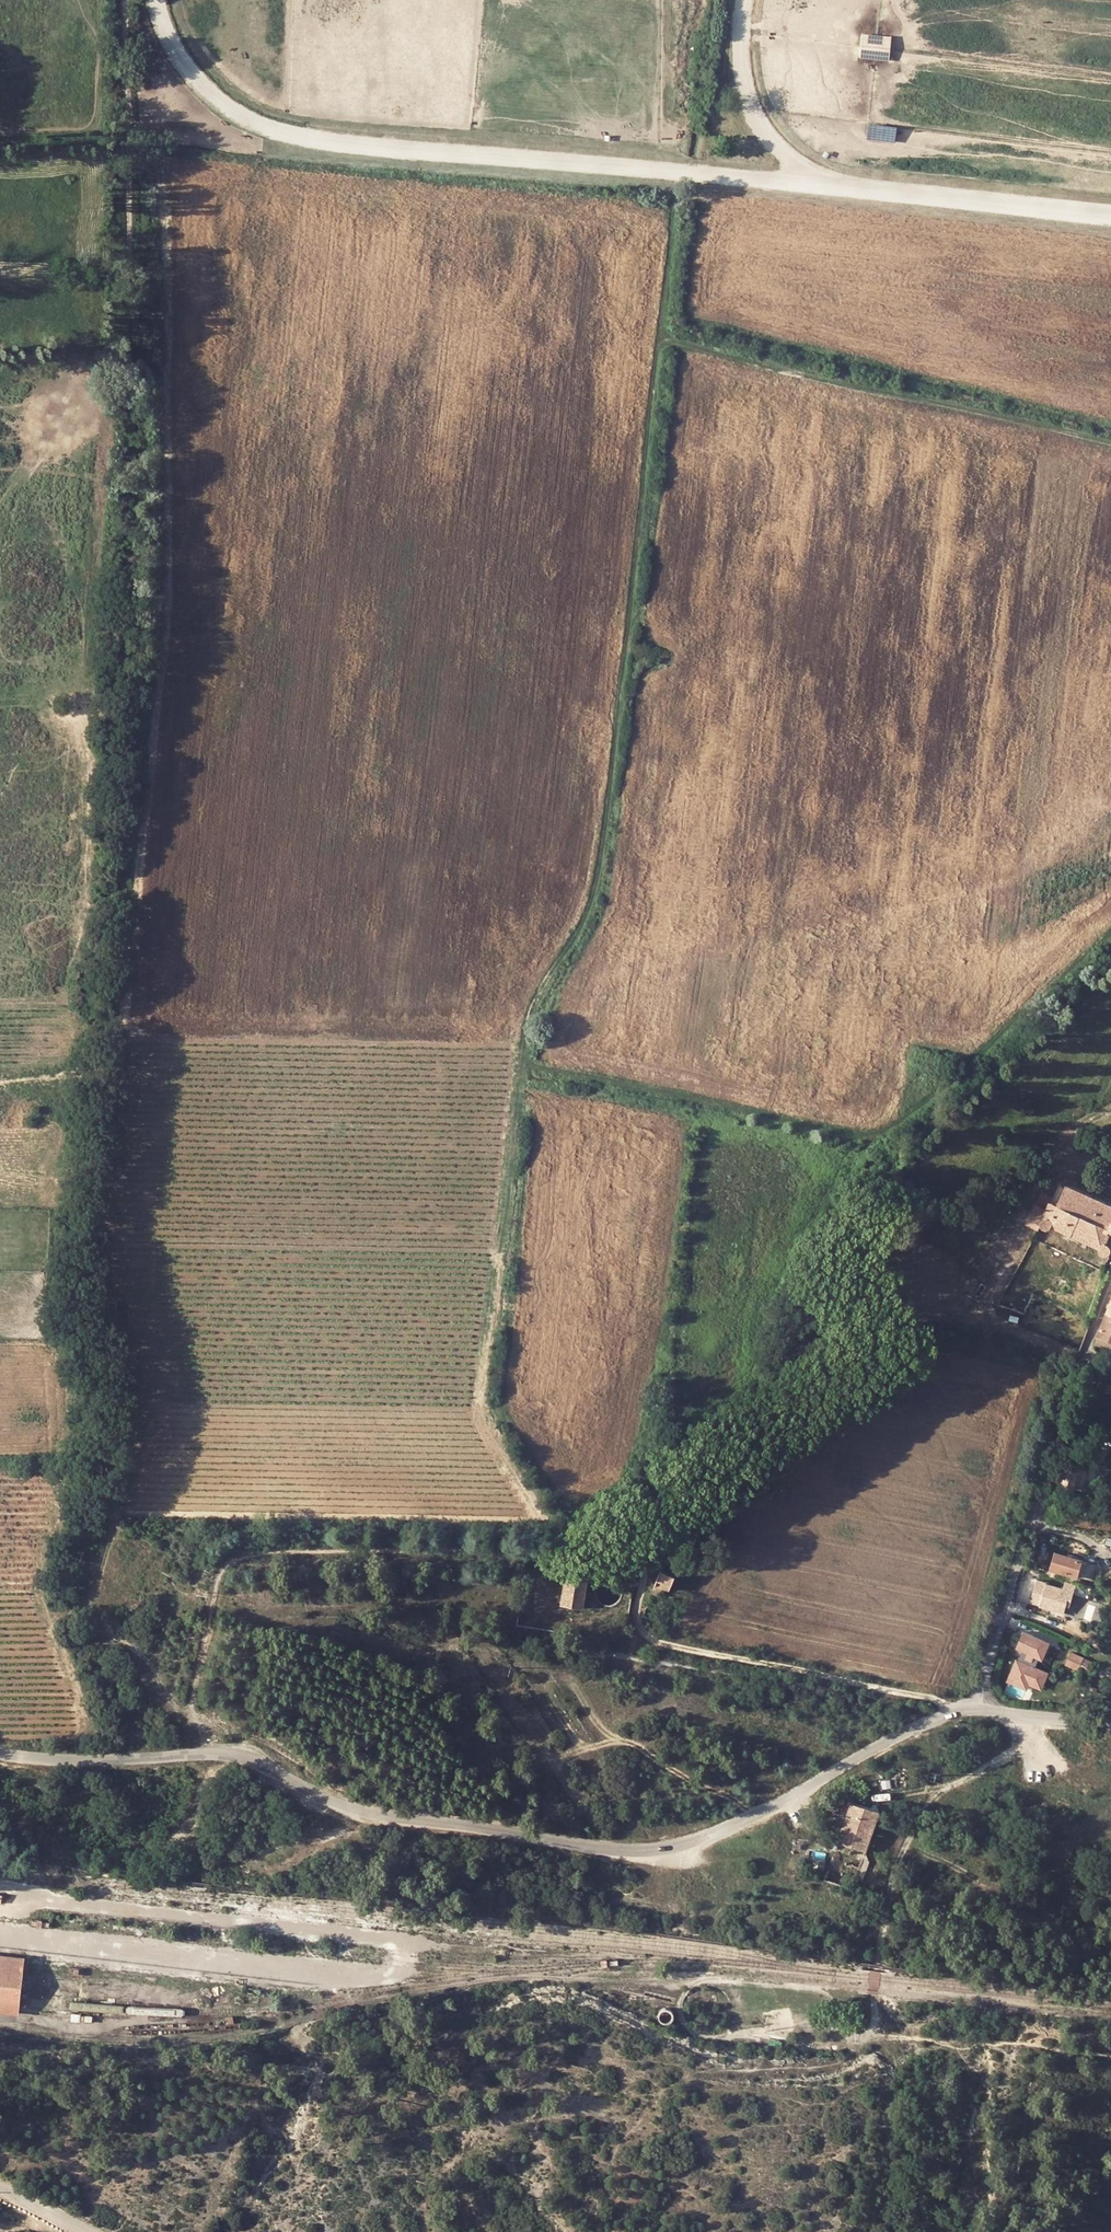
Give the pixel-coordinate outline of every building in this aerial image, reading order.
[(862,32),(860,53),(890,56),(891,34),(862,32)] [(1107,1254),(1109,1252),(1110,1250),(1110,1248),(1110,1247),(1110,1245),(1110,1243),(1108,1242),(1110,1232),(1110,1203),(1067,1183),(1058,1203),(1051,1200),(1052,1197),(1041,1192),(1027,1222),(1049,1232),(1053,1224),(1101,1247),(1100,1250),(1107,1254)] [(1108,1339),(1110,1334),(1110,1314),(1106,1312),(1097,1335),(1108,1339)] [(1094,1342),(1105,1347),(1108,1339),(1097,1335),(1094,1342)] [(1090,1377),(1084,1399),(1093,1401),(1096,1388),(1099,1379),(1090,1377)] [(1099,1379),(1096,1388),(1110,1392),(1110,1382),(1099,1379)] [(1062,1483),(1074,1487),(1075,1483),(1081,1484),(1089,1461),(1081,1458),(1080,1464),(1068,1461),(1062,1483)] [(1102,1493),(1110,1494),(1110,1486),(1104,1485),(1102,1493)] [(1107,1535),(1093,1531),(1091,1538),(1106,1541),(1107,1535)] [(1040,1543),(1035,1558),(1042,1559),(1046,1544),(1040,1543)] [(1055,1551),(1051,1565),(1078,1574),(1082,1559),(1055,1551)] [(674,1574),(660,1568),(653,1591),(659,1594),(663,1586),(668,1588),(674,1574)] [(566,1571),(561,1602),(583,1606),(587,1574),(566,1571)] [(1066,1603),(1069,1605),(1076,1583),(1066,1580),(1064,1587),(1047,1582),(1041,1603),(1064,1610),(1066,1603)] [(1025,1630),(1018,1644),(1025,1647),(1030,1649),(1024,1662),(1019,1660),(1017,1659),(1009,1676),(1028,1685),(1034,1687),(1042,1670),(1035,1667),(1040,1655),(1042,1656),(1049,1641),(1025,1630)] [(1030,1649),(1025,1647),(1019,1660),(1024,1662),(1030,1649)] [(1066,1661),(1090,1672),(1095,1661),(1071,1650),(1066,1661)] [(1049,1673),(1042,1670),(1034,1687),(1042,1691),(1049,1673)] [(1028,1685),(1009,1676),(1007,1682),(1026,1690),(1028,1685)] [(852,1800),(839,1839),(866,1849),(880,1809),(852,1800)] [(18,2003),(23,1959),(0,1956),(0,2001),(18,2003)] [(0,2001),(0,2012),(17,2014),(18,2003),(0,2001)]
